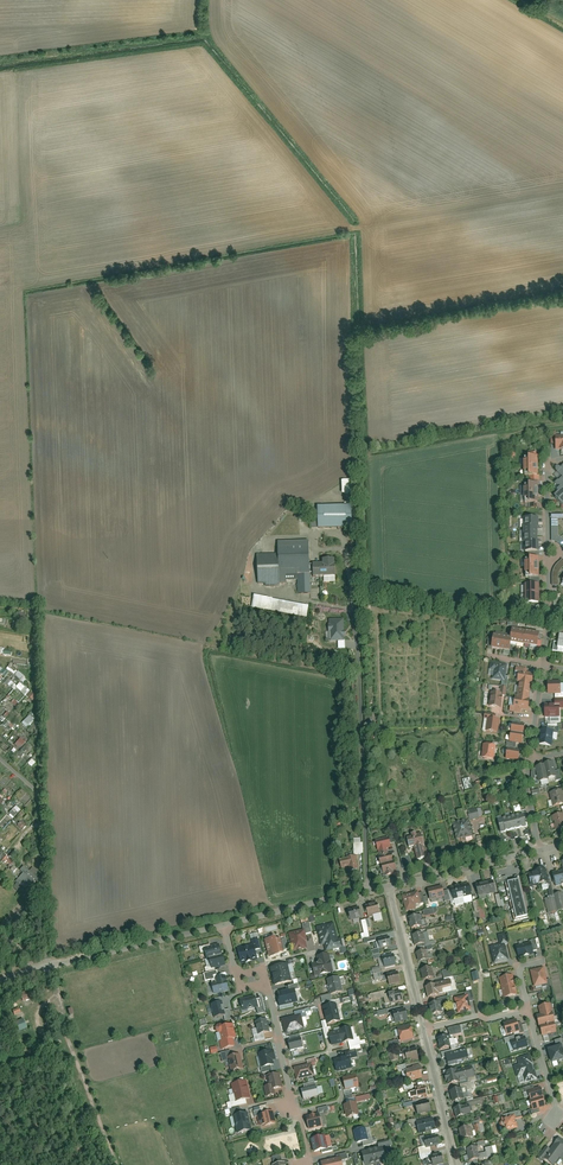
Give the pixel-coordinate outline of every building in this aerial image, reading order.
[(526,457),(526,466),(539,466),(539,457),(526,457)] [(526,466),(526,475),(540,475),(539,466),(526,466)] [(538,483),(524,483),(525,502),(529,502),(529,506),(539,506),(538,483)] [(353,504),(319,506),(320,527),(354,525),(353,504)] [(538,517),(526,517),(526,525),(524,525),(524,542),(526,542),(526,551),(539,551),(539,540),(537,540),(537,527),(538,527),(538,517)] [(552,540),(555,541),(558,542),(561,544),(562,547),(562,549),(562,551),(562,538),(562,537),(558,536),(558,519),(552,519),(552,540)] [(311,543),(281,544),(281,556),(282,583),(289,583),(289,578),(299,578),(299,592),(312,592),(311,543)] [(281,556),(260,556),(260,581),(268,581),(268,584),(282,583),(281,556)] [(525,567),(539,567),(539,558),(525,558),(525,567)] [(552,584),(559,584),(558,574),(559,571),(560,569),(562,567),(562,566),(562,559),(562,558),(561,560),(558,562),(556,564),(554,566),(553,568),(552,571),(552,573),(552,577),(552,584)] [(326,563),(315,564),(315,576),(325,576),(338,575),(337,559),(326,559),(326,563)] [(525,577),(539,577),(539,567),(525,567),(525,577)] [(526,585),(526,594),(539,594),(539,585),(526,585)] [(526,594),(526,603),(539,603),(539,594),(526,594)] [(311,605),(257,595),(255,607),(309,618),(311,605)] [(346,619),(331,619),(332,624),(330,624),(330,631),(334,631),(334,641),(340,641),(346,641),(346,637),(349,637),(349,629),(346,629),(346,619)] [(493,635),(492,648),(510,650),(511,642),(539,646),(541,632),(511,629),(510,637),(493,635)] [(508,664),(490,661),(488,669),(494,670),(492,679),(505,681),(508,664)] [(528,667),(515,666),(514,671),(518,672),(517,683),(518,683),(517,697),(515,697),(514,705),(510,705),(510,711),(520,712),(520,708),(528,709),(533,672),(527,671),(528,667)] [(24,683),(27,679),(17,669),(13,673),(24,683)] [(9,678),(5,683),(14,689),(17,685),(9,678)] [(560,680),(547,680),(547,693),(561,693),(560,680)] [(25,695),(30,690),(20,682),(16,687),(25,695)] [(502,693),(490,691),(488,706),(501,708),(502,693)] [(544,717),(560,717),(560,708),(562,708),(562,698),(554,698),(554,704),(544,704),(544,717)] [(496,715),(484,713),(483,717),(487,718),(485,732),(498,733),(499,720),(495,719),(496,715)] [(27,727),(34,719),(30,715),(22,722),(27,727)] [(9,721),(5,726),(9,731),(14,726),(9,721)] [(510,732),(523,734),(524,724),(511,722),(510,732)] [(540,729),(538,744),(551,746),(553,731),(540,729)] [(509,742),(522,743),(523,734),(510,732),(509,742)] [(21,737),(15,744),(20,749),(26,742),(21,737)] [(27,744),(21,749),(25,753),(30,747),(27,744)] [(495,745),(483,744),(481,758),(493,760),(495,745)] [(520,749),(507,747),(505,759),(518,760),(520,749)] [(32,758),(28,763),(32,767),(36,762),(32,758)] [(544,764),(535,766),(538,782),(548,779),(548,778),(556,776),(553,761),(543,763),(544,764)] [(471,777),(463,779),(465,789),(473,788),(471,777)] [(484,780),(476,782),(478,790),(485,788),(484,780)] [(549,793),(552,806),(562,804),(562,795),(562,789),(549,793)] [(8,814),(13,818),(21,810),(17,805),(8,814)] [(478,808),(468,810),(470,818),(479,816),(478,808)] [(551,816),(556,833),(562,831),(562,809),(561,810),(562,813),(551,816)] [(528,825),(525,811),(516,813),(519,827),(528,825)] [(519,827),(516,813),(507,815),(511,830),(519,827)] [(511,830),(507,815),(499,817),(502,832),(511,830)] [(470,818),(454,821),(457,838),(473,835),(470,818)] [(17,825),(22,830),(27,826),(22,821),(17,825)] [(422,832),(406,835),(409,846),(414,845),(423,843),(424,843),(422,832)] [(361,837),(354,837),(355,853),(364,853),(363,842),(362,842),(361,837)] [(389,838),(375,841),(378,851),(380,856),(378,856),(381,866),(394,863),(392,853),(389,854),(388,849),(391,848),(389,838)] [(423,843),(414,845),(417,858),(426,856),(423,843)] [(7,865),(12,860),(7,856),(3,860),(7,865)] [(348,867),(350,872),(358,870),(355,856),(347,858),(347,859),(339,861),(341,869),(348,867)] [(403,867),(410,867),(410,863),(412,863),(411,857),(402,857),(403,867)] [(397,871),(395,864),(382,867),(384,874),(385,874),(386,877),(394,875),(393,872),(397,871)] [(535,872),(529,874),(532,885),(548,881),(545,868),(534,870),(535,872)] [(553,872),(556,885),(562,884),(562,870),(553,872)] [(34,882),(23,873),(18,878),(30,888),(34,882)] [(529,917),(521,879),(508,882),(516,920),(529,917)] [(495,892),(493,881),(484,883),(487,894),(495,892)] [(471,895),(469,883),(460,885),(463,897),(471,895)] [(487,894),(484,883),(476,885),(479,896),(487,894)] [(463,897),(460,885),(451,887),(454,899),(463,897)] [(442,886),(428,890),(431,900),(444,897),(442,886)] [(418,891),(402,895),(406,911),(416,909),(415,905),(421,904),(418,891)] [(496,894),(498,907),(505,906),(504,899),(501,899),(500,893),(496,894)] [(562,893),(554,895),(558,911),(562,910),(562,896),(562,893)] [(378,902),(365,906),(368,917),(381,913),(378,902)] [(361,907),(348,911),(350,920),(363,916),(361,907)] [(436,907),(423,911),(425,916),(438,913),(436,907)] [(422,914),(408,918),(411,928),(425,925),(422,914)] [(303,930),(290,934),(294,952),(310,948),(307,934),(312,933),(309,922),(302,923),(303,930)] [(336,922),(316,928),(321,945),(325,944),(327,951),(343,947),(336,922)] [(423,933),(411,935),(414,946),(426,943),(423,933)] [(491,947),(495,963),(509,960),(505,945),(508,944),(506,933),(498,935),(500,945),(491,947)] [(283,936),(266,940),(270,958),(287,954),(283,936)] [(392,946),(390,936),(379,939),(381,949),(392,946)] [(208,969),(213,968),(227,964),(225,955),(223,955),(220,943),(217,944),(216,942),(199,947),(201,954),(206,952),(208,959),(206,959),(208,969)] [(535,953),(532,943),(516,946),(518,957),(535,953)] [(256,944),(238,948),(242,964),(260,960),(256,944)] [(428,949),(417,952),(419,962),(430,959),(428,949)] [(397,965),(395,954),(383,957),(386,968),(397,965)] [(318,963),(312,964),(315,977),(337,972),(334,962),(329,963),(327,955),(317,957),(318,963)] [(290,964),(271,968),(275,986),(292,981),(293,986),(299,984),(303,983),(302,977),(294,979),(290,964)] [(381,966),(372,968),(376,981),(384,979),(381,966)] [(432,967),(421,970),(424,980),(435,977),(432,967)] [(550,983),(546,967),(530,971),(534,987),(550,983)] [(211,981),(215,994),(231,990),(227,976),(219,979),(217,971),(203,974),(206,982),(211,981)] [(399,972),(386,975),(389,987),(402,983),(399,972)] [(499,978),(503,998),(518,995),(514,975),(499,978)] [(321,997),(323,1003),(329,1002),(333,1001),(332,996),(344,993),(340,977),(327,980),(330,994),(321,997)] [(277,997),(279,1007),(297,1002),(297,999),(300,999),(298,990),(300,990),(299,984),(293,986),(289,987),(290,990),(279,993),(280,997),(277,997)] [(436,984),(425,987),(428,997),(439,994),(436,984)] [(405,1002),(402,991),(388,994),(391,1005),(405,1002)] [(258,995),(240,1000),(243,1012),(257,1008),(259,1014),(265,1012),(261,999),(259,1000),(258,995)] [(471,1011),(468,995),(454,998),(458,1014),(471,1011)] [(216,1004),(211,1005),(214,1019),(224,1017),(225,1021),(231,1020),(229,1010),(224,1011),(222,1003),(221,1003),(220,998),(215,1000),(216,1004)] [(324,1007),(328,1024),(341,1021),(337,1004),(341,1003),(340,999),(333,1001),(329,1002),(330,1005),(324,1007)] [(439,1002),(429,1004),(432,1016),(442,1013),(439,1002)] [(552,1004),(539,1007),(540,1014),(537,1015),(543,1036),(558,1032),(556,1022),(557,1022),(552,1004)] [(388,1009),(378,1011),(379,1017),(390,1014),(388,1009)] [(407,1009),(393,1013),(396,1024),(410,1021),(407,1009)] [(282,1018),(286,1034),(305,1030),(302,1014),(282,1018)] [(252,1030),(255,1042),(266,1040),(265,1034),(270,1033),(267,1019),(256,1022),(257,1029),(252,1030)] [(521,1031),(518,1019),(504,1023),(507,1035),(521,1031)] [(220,1041),(222,1049),(236,1046),(235,1039),(238,1038),(235,1024),(224,1026),(223,1024),(217,1025),(219,1032),(216,1033),(218,1041),(220,1041)] [(416,1039),(412,1025),(398,1029),(401,1043),(416,1039)] [(464,1033),(463,1025),(449,1028),(451,1036),(464,1033)] [(15,1030),(18,1036),(28,1032),(26,1026),(15,1030)] [(330,1039),(332,1046),(344,1043),(345,1044),(349,1043),(351,1051),(362,1049),(359,1037),(353,1038),(351,1027),(340,1029),(340,1031),(329,1033),(330,1039)] [(288,1042),(290,1052),(304,1048),(301,1034),(290,1037),(291,1041),(288,1042)] [(448,1036),(437,1039),(439,1050),(450,1047),(448,1036)] [(527,1047),(524,1037),(510,1041),(513,1051),(527,1047)] [(546,1051),(551,1066),(562,1062),(562,1054),(562,1044),(561,1039),(554,1041),(556,1048),(546,1051)] [(420,1059),(417,1049),(406,1051),(408,1062),(420,1059)] [(273,1050),(259,1053),(263,1068),(277,1065),(273,1050)] [(389,1051),(390,1061),(398,1060),(396,1050),(389,1051)] [(244,1069),(240,1054),(233,1056),(231,1051),(221,1053),(223,1062),(229,1061),(231,1072),(244,1069)] [(352,1055),(334,1060),(337,1072),(355,1067),(352,1055)] [(538,1079),(531,1055),(517,1058),(519,1065),(515,1066),(517,1076),(523,1075),(525,1082),(538,1079)] [(313,1064),(294,1068),(297,1080),(316,1076),(313,1064)] [(424,1078),(421,1065),(405,1069),(409,1082),(424,1078)] [(444,1070),(447,1084),(459,1082),(459,1080),(473,1077),(471,1067),(456,1070),(456,1068),(444,1070)] [(270,1085),(264,1087),(267,1098),(276,1095),(275,1091),(284,1088),(280,1072),(267,1076),(270,1085)] [(357,1075),(343,1079),(346,1090),(360,1086),(357,1075)] [(251,1098),(247,1081),(232,1085),(236,1101),(251,1098)] [(316,1086),(301,1090),(303,1100),(318,1097),(316,1086)] [(429,1096),(427,1086),(416,1089),(419,1098),(429,1096)] [(544,1097),(541,1087),(529,1091),(532,1100),(529,1101),(533,1111),(546,1106),(543,1097),(544,1097)] [(461,1088),(449,1091),(452,1102),(463,1100),(461,1088)] [(494,1097),(495,1103),(506,1102),(504,1095),(494,1097)] [(432,1112),(430,1101),(416,1104),(418,1115),(432,1112)] [(357,1102),(344,1105),(347,1119),(361,1115),(357,1102)] [(261,1115),(269,1113),(268,1105),(260,1107),(260,1110),(261,1115)] [(469,1105),(452,1108),(455,1118),(471,1115),(469,1105)] [(255,1118),(263,1116),(265,1126),(275,1124),(272,1112),(269,1113),(261,1115),(260,1110),(253,1112),(255,1118)] [(247,1112),(233,1116),(238,1135),(252,1131),(247,1112)] [(320,1114),(307,1118),(310,1130),(324,1127),(320,1114)] [(517,1128),(513,1115),(501,1119),(505,1132),(517,1128)] [(437,1131),(435,1120),(417,1123),(420,1134),(437,1131)] [(476,1134),(485,1133),(483,1120),(474,1121),(476,1134)] [(469,1127),(458,1129),(461,1141),(473,1138),(471,1129),(470,1129),(469,1127)] [(367,1128),(354,1131),(357,1144),(363,1143),(364,1147),(374,1145),(373,1140),(370,1140),(367,1128)] [(441,1146),(438,1136),(425,1139),(427,1149),(441,1146)] [(312,1140),(316,1153),(328,1150),(325,1137),(312,1140)] [(544,1158),(554,1164),(557,1164),(562,1157),(562,1141),(558,1137),(544,1158)] [(475,1149),(467,1150),(469,1161),(493,1156),(491,1147),(485,1148),(486,1154),(477,1156),(475,1149)] [(362,1154),(365,1164),(376,1164),(385,1163),(382,1149),(362,1154)] [(442,1154),(431,1157),(433,1164),(440,1164),(445,1163),(442,1154)]
